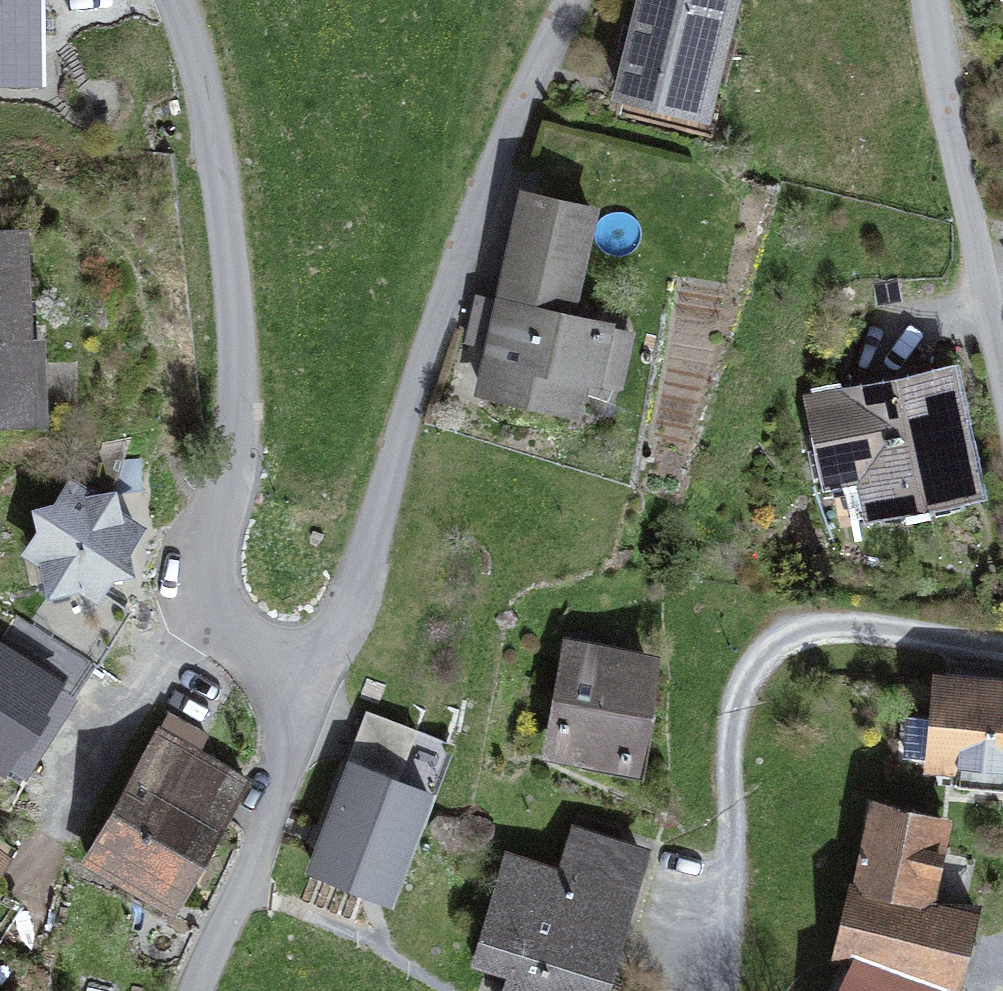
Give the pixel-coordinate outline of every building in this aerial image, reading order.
[(45,82),(44,0),(0,0),(0,83),(45,82)] [(724,0),(644,0),(637,27),(630,55),(620,95),(673,108),(680,79),(703,84),(712,49),(719,20),(724,0)] [(712,49),(733,54),(741,25),(719,20),(712,49)] [(623,24),(616,52),(630,55),(637,27),(623,24)] [(615,114),(713,138),(733,54),(712,49),(703,84),(680,79),(673,108),(620,95),(615,114)] [(525,197),(505,285),(514,287),(509,306),(477,299),(469,338),(493,344),(483,390),(573,410),(581,376),(592,378),(603,328),(603,327),(523,309),(527,290),(572,300),(592,212),(525,197)] [(35,424),(32,339),(29,227),(0,228),(0,427),(35,424)] [(592,378),(618,384),(629,334),(603,328),(592,378)] [(35,424),(49,424),(46,338),(32,339),(35,424)] [(810,404),(821,455),(862,447),(868,477),(876,515),(970,496),(961,455),(951,458),(942,411),(952,409),(944,370),(850,389),(851,395),(810,404)] [(961,455),(970,454),(960,407),(952,409),(942,411),(951,458),(961,455)] [(827,486),(868,477),(862,447),(821,455),(827,486)] [(129,567),(124,546),(136,527),(117,515),(112,494),(91,499),(72,487),(60,506),(38,511),(43,532),(32,551),(45,559),(52,589),(30,623),(93,663),(127,611),(95,591),(107,572),(129,567)] [(154,513),(136,527),(158,541),(170,523),(154,513)] [(572,649),(555,747),(582,752),(631,761),(639,711),(648,662),(572,649)] [(944,681),(940,720),(908,717),(905,752),(910,758),(959,767),(957,787),(1002,791),(1002,686),(944,681)] [(352,766),(397,783),(417,731),(417,729),(366,710),(346,764),(352,766)] [(580,767),(643,779),(654,714),(639,711),(631,761),(582,752),(580,767)] [(243,778),(196,751),(206,735),(170,715),(94,851),(97,853),(91,863),(120,878),(125,869),(177,897),(243,778)] [(416,824),(424,827),(454,746),(417,731),(397,783),(427,794),(416,824)] [(313,868),(389,896),(416,824),(427,794),(397,783),(352,766),(313,868)] [(856,886),(919,901),(930,905),(949,820),(874,801),(871,811),(856,886)] [(639,851),(613,843),(618,829),(580,817),(563,873),(510,856),(479,954),(512,964),(504,988),(504,990),(596,990),(639,851)] [(9,844),(0,839),(0,859),(9,844)] [(0,859),(0,878),(18,848),(10,843),(9,844),(0,859)] [(862,962),(938,987),(954,990),(972,908),(930,905),(919,901),(856,886),(842,956),(862,962)] [(24,906),(0,891),(0,943),(24,906)] [(494,985),(504,988),(512,964),(479,954),(477,962),(499,969),(494,985)] [(938,987),(862,962),(847,990),(936,990),(938,987)]
